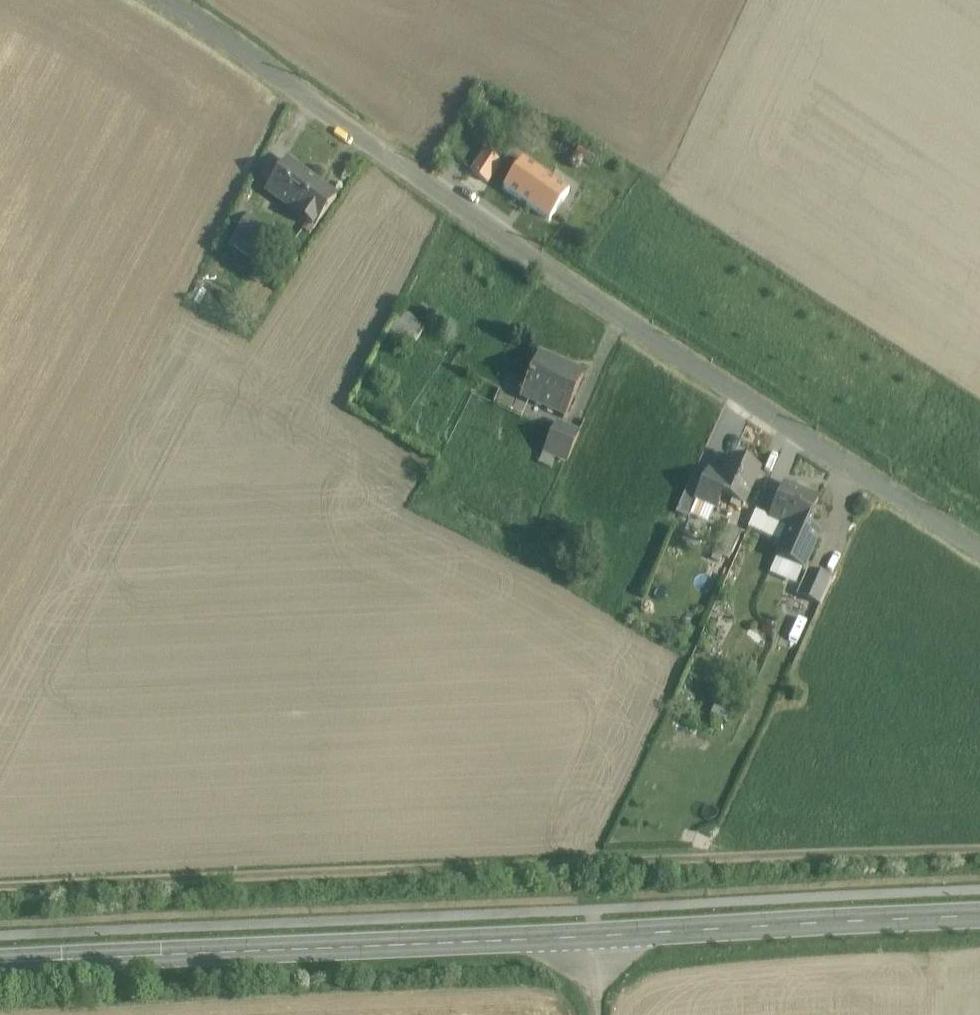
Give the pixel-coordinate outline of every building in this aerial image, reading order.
[(598,152),(581,143),(576,152),(592,162),(598,152)] [(487,149),(473,169),(486,178),(500,159),(487,149)] [(337,194),(288,158),(267,187),(316,223),(337,194)] [(522,158),(499,191),(518,204),(542,170),(522,158)] [(542,170),(518,204),(543,222),(567,188),(542,170)] [(275,232),(248,213),(237,229),(237,230),(263,248),(275,232)] [(263,248),(237,230),(230,240),(255,258),(263,248)] [(399,305),(385,324),(397,333),(404,324),(399,320),(407,310),(399,305)] [(424,323),(407,310),(399,320),(404,324),(417,333),(424,323)] [(583,370),(538,351),(522,391),(566,410),(583,370)] [(568,424),(556,419),(544,447),(555,452),(568,424)] [(568,424),(555,452),(568,457),(580,430),(568,424)] [(759,468),(733,456),(716,491),(743,504),(759,468)] [(819,499),(784,483),(770,515),(771,516),(763,532),(783,541),(790,524),(804,531),(805,529),(819,499)] [(725,508),(701,497),(695,509),(719,521),(725,508)] [(740,530),(725,523),(715,545),(730,552),(740,530)] [(804,531),(790,524),(783,541),(777,556),(804,568),(818,534),(805,529),(804,531)] [(832,580),(808,570),(797,594),(821,604),(832,580)]
